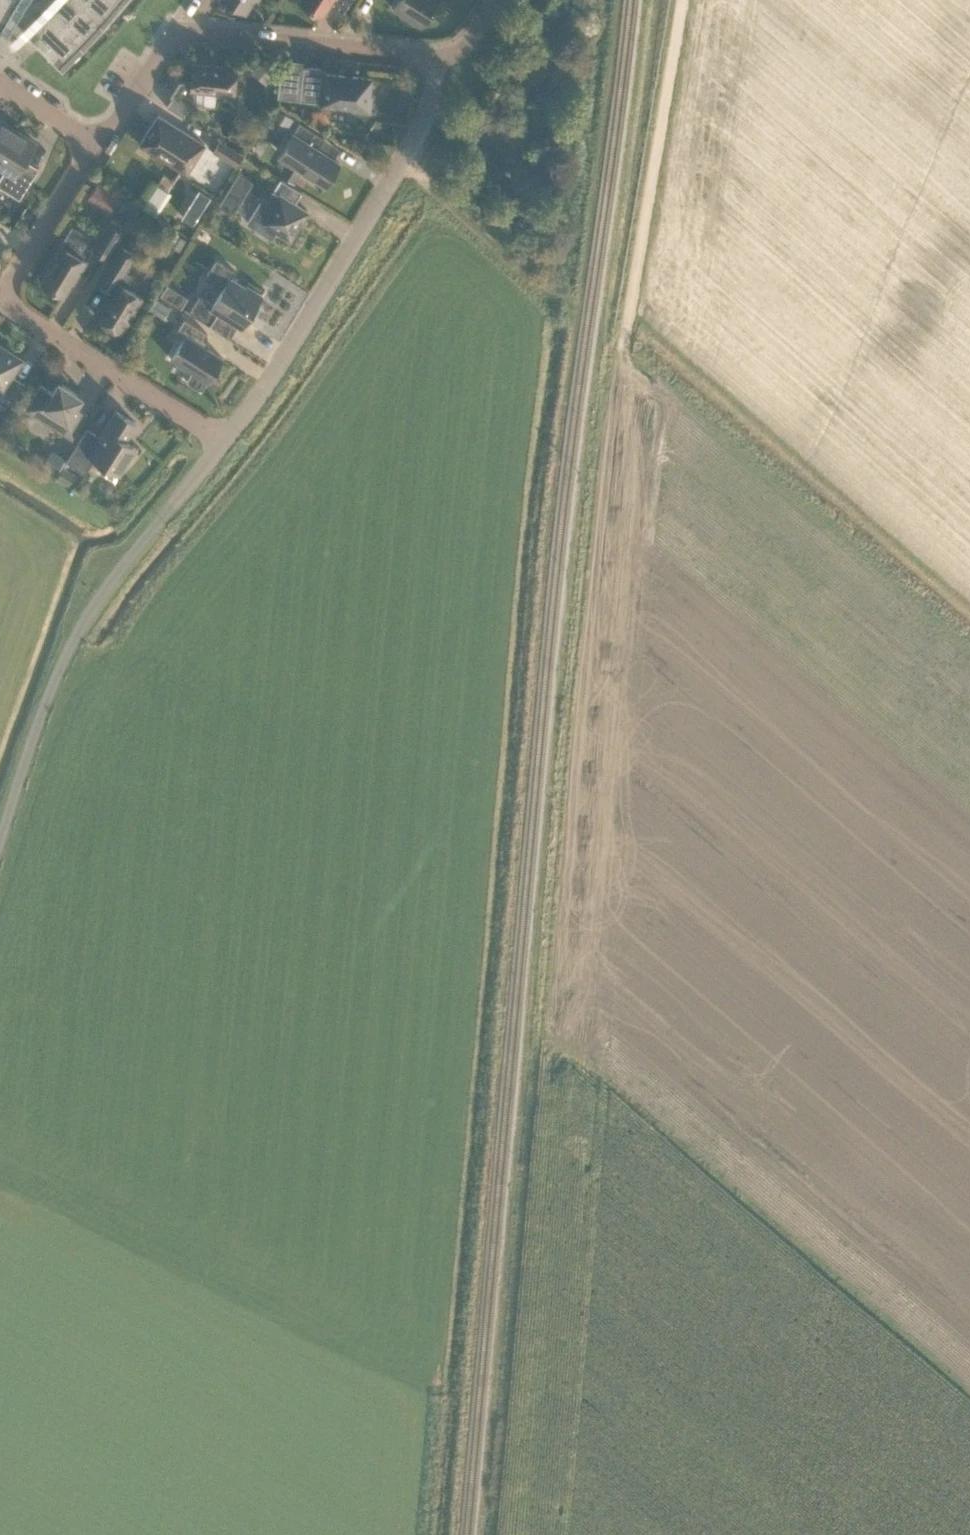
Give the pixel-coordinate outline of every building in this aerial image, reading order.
[(0,31),(1,30),(7,20),(14,6),(4,0),(0,0),(0,31)] [(73,0),(57,0),(46,13),(79,43),(98,22),(73,0)] [(98,22),(117,2),(115,0),(73,0),(98,22)] [(245,10),(251,0),(229,0),(245,10)] [(321,14),(330,0),(299,0),(321,14)] [(392,6),(420,24),(435,0),(396,0),(392,6)] [(58,66),(79,43),(46,13),(27,33),(58,66)] [(278,66),(263,54),(250,70),(266,82),(278,66)] [(235,65),(192,60),(190,80),(179,79),(169,94),(190,107),(194,99),(196,89),(232,93),(235,65)] [(324,67),(302,65),(298,97),(320,99),(320,103),(352,106),(351,108),(368,110),(372,77),(323,72),(324,67)] [(280,136),(293,117),(277,107),(265,126),(280,136)] [(203,143),(158,114),(140,142),(186,170),(203,143)] [(12,125),(0,118),(0,145),(12,125)] [(331,141),(302,123),(281,156),(324,184),(339,160),(324,151),(331,141)] [(12,125),(0,145),(0,165),(4,168),(0,174),(0,185),(19,196),(37,166),(24,158),(35,140),(12,125)] [(248,145),(245,132),(232,134),(234,147),(248,145)] [(234,147),(220,138),(213,150),(236,164),(243,153),(234,147)] [(300,189),(279,177),(272,188),(278,192),(260,220),(290,238),(308,209),(293,200),(300,189)] [(115,191),(101,182),(92,198),(106,206),(115,191)] [(171,191),(157,182),(142,206),(156,215),(171,191)] [(233,211),(244,194),(230,186),(220,202),(233,211)] [(209,192),(194,189),(191,206),(206,209),(209,192)] [(126,226),(112,217),(109,221),(108,221),(91,247),(107,256),(126,226)] [(186,237),(175,230),(168,241),(179,248),(186,237)] [(83,241),(68,231),(48,264),(49,265),(40,280),(63,294),(72,279),(73,280),(86,259),(76,253),(83,241)] [(134,252),(120,243),(97,281),(111,289),(96,314),(120,329),(141,295),(124,284),(131,273),(124,269),(134,252)] [(234,269),(215,257),(203,276),(220,287),(212,300),(199,292),(188,309),(210,323),(218,311),(241,325),(261,293),(246,283),(245,285),(230,275),(234,269)] [(183,293),(166,283),(159,294),(175,304),(183,293)] [(170,306),(156,296),(149,306),(163,316),(170,306)] [(206,331),(183,316),(176,327),(184,332),(169,355),(191,369),(186,376),(187,380),(197,386),(201,386),(206,378),(206,379),(221,355),(199,341),(206,331)] [(0,345),(0,409),(4,411),(24,380),(10,372),(19,357),(0,345)] [(80,394),(58,381),(52,391),(40,383),(25,407),(70,435),(76,426),(65,419),(80,394)] [(136,421),(116,409),(100,434),(86,426),(65,459),(84,471),(94,457),(119,472),(136,445),(125,438),(136,421)] [(65,457),(51,448),(42,462),(55,471),(65,457)] [(75,471),(64,464),(56,476),(68,483),(75,471)]
